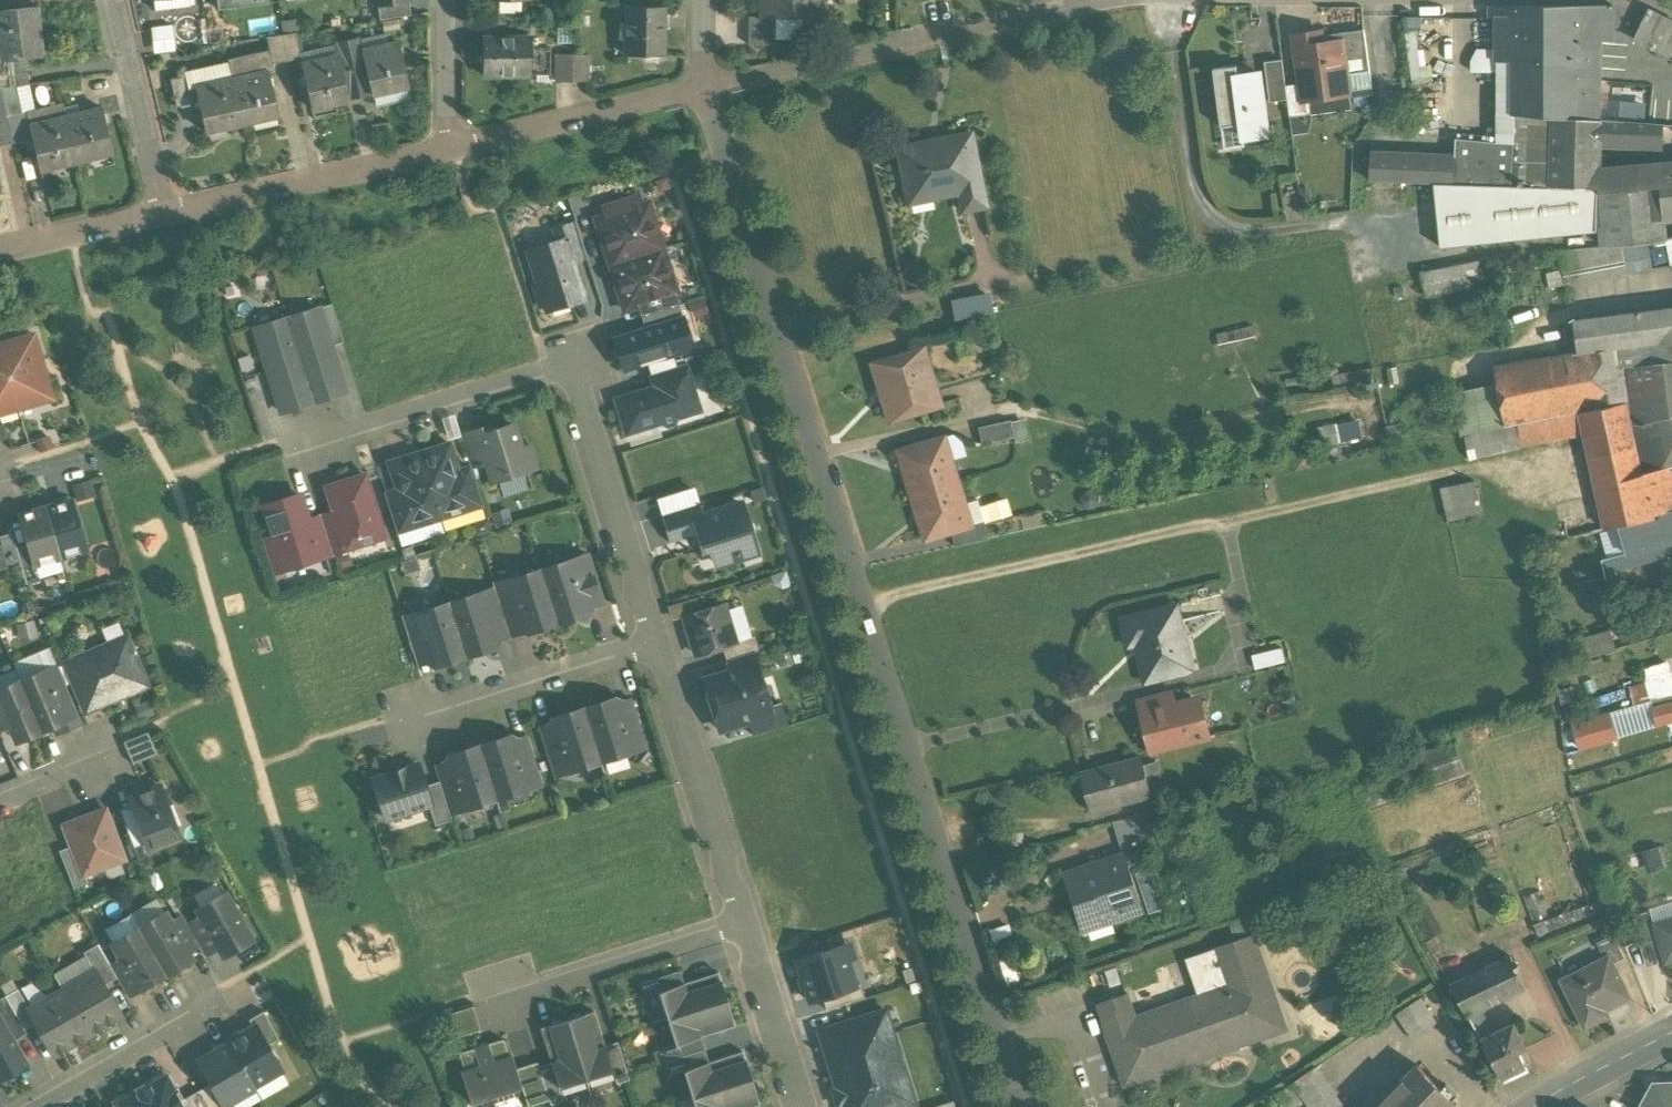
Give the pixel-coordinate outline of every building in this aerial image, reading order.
[(219,9),(268,3),(268,0),(218,0),(219,9)] [(763,17),(777,17),(803,17),(822,17),(822,0),(763,0),(763,17)] [(410,2),(379,5),(381,19),(412,15),(410,2)] [(1515,5),(1490,5),(1490,17),(1497,17),(1498,16),(1515,16),(1515,5)] [(1556,5),(1515,5),(1515,16),(1514,61),(1514,113),(1543,115),(1553,116),(1556,5)] [(1613,5),(1556,5),(1553,116),(1600,120),(1600,41),(1613,41),(1613,5)] [(0,11),(0,38),(2,58),(3,60),(8,60),(42,56),(37,7),(2,11),(0,11)] [(665,7),(628,7),(627,55),(665,55),(665,7)] [(1671,56),(1671,20),(1649,9),(1635,39),(1671,56)] [(1515,16),(1498,16),(1497,17),(1497,61),(1514,61),(1515,16)] [(763,17),(750,17),(750,44),(777,44),(777,39),(777,17),(763,17)] [(803,17),(777,17),(777,39),(803,39),(803,17)] [(155,51),(176,49),(174,24),(154,25),(155,51)] [(1365,29),(1316,36),(1318,47),(1344,43),(1348,74),(1371,71),(1365,29)] [(297,32),(283,34),(288,60),(302,57),(297,32)] [(1344,43),(1318,47),(1316,36),(1316,33),(1295,36),(1301,84),(1302,90),(1309,89),(1310,97),(1350,92),(1348,74),(1344,43)] [(283,34),(268,36),(271,49),(274,64),(275,64),(288,60),(283,34)] [(362,35),(335,41),(338,55),(340,55),(343,67),(366,62),(363,49),(365,49),(362,35)] [(532,37),(485,37),(485,76),(532,76),(532,37)] [(365,49),(363,49),(366,62),(373,91),(373,94),(375,94),(374,91),(407,83),(408,86),(410,85),(399,41),(365,49)] [(271,49),(229,59),(233,79),(243,123),(245,123),(244,120),(277,113),(278,115),(280,115),(270,73),(277,71),(275,64),(274,64),(271,49)] [(338,55),(303,63),(313,108),(315,108),(314,105),(348,97),(348,100),(350,99),(349,96),(343,67),(340,55),(338,55)] [(574,55),(558,55),(558,82),(573,82),(574,55)] [(589,55),(574,55),(573,82),(589,82),(589,55)] [(0,59),(0,73),(9,72),(8,60),(3,60),(2,58),(0,59)] [(1283,59),(1266,62),(1271,102),(1289,99),(1287,86),(1283,59)] [(366,62),(343,67),(349,96),(373,91),(366,62)] [(1261,74),(1240,76),(1238,66),(1215,69),(1223,127),(1244,124),(1246,138),(1269,135),(1261,74)] [(1371,71),(1348,74),(1350,91),(1373,88),(1371,71)] [(0,73),(0,88),(1,88),(10,87),(9,72),(0,73)] [(197,88),(190,89),(187,77),(172,80),(178,107),(200,101),(197,88)] [(233,79),(197,88),(200,101),(207,132),(208,131),(208,129),(242,121),(242,123),(243,123),(233,79)] [(81,80),(61,82),(63,93),(82,91),(81,80)] [(1301,84),(1287,86),(1289,99),(1291,117),(1312,114),(1310,97),(1309,89),(1302,90),(1301,84)] [(10,87),(1,88),(8,118),(22,114),(25,127),(30,126),(32,125),(29,112),(35,111),(29,85),(10,87)] [(35,111),(29,112),(32,125),(66,117),(63,104),(35,111)] [(103,109),(67,117),(77,162),(79,161),(78,158),(111,151),(111,154),(113,153),(103,109)] [(1543,115),(1514,113),(1514,143),(1529,144),(1529,134),(1543,134),(1543,115)] [(22,114),(8,118),(14,144),(33,139),(30,126),(25,127),(22,114)] [(1553,116),(1543,115),(1543,134),(1552,135),(1553,116)] [(1600,120),(1553,116),(1552,135),(1551,147),(1552,185),(1599,187),(1600,169),(1601,141),(1602,120),(1600,120)] [(77,162),(67,117),(66,117),(32,125),(30,126),(33,139),(40,170),(42,170),(41,167),(76,159),(76,162),(77,162)] [(0,119),(0,147),(14,144),(8,118),(0,119)] [(1661,125),(1602,120),(1601,141),(1660,144),(1661,125)] [(949,138),(922,143),(923,146),(899,151),(909,203),(959,193),(963,211),(986,206),(972,132),(948,136),(949,138)] [(1514,143),(1457,139),(1456,156),(1455,184),(1552,185),(1551,147),(1529,144),(1514,143)] [(1456,156),(1372,152),(1371,180),(1455,184),(1456,156)] [(1656,165),(1659,187),(1661,187),(1662,187),(1671,185),(1671,163),(1656,165)] [(1656,165),(1640,168),(1600,169),(1599,187),(1599,192),(1659,187),(1656,165)] [(1599,187),(1552,185),(1455,184),(1434,183),(1441,247),(1598,231),(1599,192),(1599,187)] [(1662,187),(1665,218),(1671,217),(1671,185),(1662,187)] [(1659,187),(1599,192),(1604,246),(1623,245),(1644,242),(1654,242),(1654,243),(1667,239),(1661,187),(1659,187)] [(638,194),(602,205),(606,217),(641,206),(638,194)] [(606,217),(599,220),(612,264),(662,248),(648,204),(641,206),(606,217)] [(576,222),(556,228),(560,241),(568,239),(574,260),(587,256),(576,222)] [(560,241),(530,251),(540,285),(536,286),(542,305),(546,304),(548,310),(586,298),(574,260),(568,239),(560,241)] [(1644,242),(1623,245),(1628,272),(1649,268),(1644,242)] [(1623,245),(1604,246),(1560,251),(1567,285),(1628,272),(1623,245)] [(662,248),(612,264),(626,308),(649,301),(675,293),(662,248)] [(1424,275),(1429,298),(1494,284),(1489,260),(1424,275)] [(921,275),(910,270),(904,280),(915,286),(921,275)] [(675,293),(649,301),(653,314),(679,305),(675,293)] [(972,298),(961,301),(964,315),(975,312),(972,298)] [(331,305),(319,309),(330,346),(342,343),(331,305)] [(679,305),(653,314),(657,328),(684,319),(679,305)] [(1575,320),(1579,351),(1496,365),(1500,384),(1507,426),(1519,424),(1581,411),(1627,402),(1622,367),(1628,366),(1671,361),(1671,307),(1575,320)] [(319,309),(289,318),(314,404),(345,395),(330,346),(319,309)] [(289,318),(255,328),(281,414),(314,404),(289,318)] [(657,328),(616,341),(625,370),(648,362),(671,355),(693,348),(684,319),(657,328)] [(30,336),(1,344),(18,404),(50,394),(51,397),(53,397),(36,339),(35,339),(34,335),(31,336),(30,336)] [(0,344),(0,409),(18,404),(1,344),(0,344)] [(918,349),(872,364),(889,422),(936,408),(918,349)] [(671,355),(648,362),(652,375),(675,368),(671,355)] [(1628,366),(1637,424),(1671,416),(1671,361),(1628,366)] [(675,368),(652,375),(656,387),(657,389),(690,378),(685,364),(675,368)] [(690,378),(657,389),(656,387),(616,400),(628,434),(662,422),(667,426),(675,423),(677,418),(701,410),(690,378)] [(1500,384),(1458,392),(1465,435),(1507,426),(1500,384)] [(1627,402),(1581,411),(1585,432),(1591,457),(1638,445),(1633,425),(1628,402),(1627,402)] [(1519,424),(1522,446),(1585,432),(1581,411),(1519,424)] [(455,415),(443,419),(450,440),(462,436),(455,415)] [(1633,425),(1638,445),(1644,473),(1671,466),(1671,416),(1637,424),(1633,425)] [(496,421),(462,432),(473,465),(488,460),(480,436),(499,430),(496,421)] [(1012,422),(979,428),(983,447),(1016,440),(1012,422)] [(1507,426),(1465,435),(1471,459),(1522,446),(1519,424),(1507,426)] [(499,430),(480,436),(488,460),(494,479),(528,469),(528,468),(537,465),(531,446),(522,449),(514,425),(499,430)] [(944,439),(899,452),(912,497),(957,483),(944,439)] [(450,443),(420,453),(441,518),(484,505),(472,467),(459,471),(450,443)] [(420,453),(390,462),(405,510),(410,528),(441,518),(420,453)] [(1615,480),(1628,524),(1656,517),(1655,515),(1656,515),(1656,514),(1671,510),(1671,466),(1644,473),(1615,480)] [(366,475),(328,487),(335,512),(345,543),(347,543),(383,532),(366,475)] [(1477,479),(1443,486),(1450,520),(1485,512),(1477,479)] [(92,481),(74,486),(78,499),(96,494),(92,481)] [(957,483),(912,497),(925,541),(951,533),(971,527),(970,524),(957,483)] [(308,520),(299,495),(266,506),(284,564),(316,554),(318,553),(308,520)] [(72,499),(46,507),(61,558),(87,550),(72,499)] [(701,503),(663,515),(671,543),(700,534),(695,519),(705,516),(701,503)] [(705,516),(695,519),(700,534),(704,548),(712,546),(717,564),(741,556),(740,552),(756,547),(743,504),(705,516)] [(46,507),(21,514),(29,544),(35,565),(37,565),(61,558),(46,507)] [(405,510),(392,514),(398,532),(410,528),(405,510)] [(1656,514),(1656,515),(1655,515),(1656,517),(1628,524),(1620,526),(1627,552),(1671,540),(1671,510),(1656,514)] [(345,543),(335,512),(321,516),(333,554),(349,549),(347,543),(345,543)] [(321,516),(308,520),(318,553),(316,554),(318,559),(333,554),(321,516)] [(971,527),(951,533),(956,547),(989,540),(984,521),(970,524),(971,527)] [(0,536),(0,546),(5,565),(4,565),(10,568),(21,564),(17,548),(12,533),(0,536)] [(1607,578),(1617,575),(1616,571),(1671,556),(1671,540),(1627,552),(1603,560),(1607,578)] [(35,565),(29,544),(17,548),(21,564),(28,586),(42,582),(37,565),(35,565)] [(588,556),(568,562),(574,565),(587,606),(603,601),(588,556)] [(568,562),(541,570),(557,619),(560,621),(572,617),(573,615),(573,614),(578,612),(583,615),(588,614),(589,612),(587,606),(574,565),(568,562)] [(541,570),(515,578),(515,579),(512,584),(526,630),(527,631),(529,632),(533,631),(536,626),(541,624),(541,625),(543,626),(555,622),(557,619),(541,570)] [(515,578),(494,585),(495,589),(511,635),(526,630),(512,584),(515,579),(515,578)] [(511,635),(495,589),(476,595),(482,598),(495,639),(511,635)] [(476,595),(450,603),(465,652),(468,654),(481,650),(482,648),(481,648),(486,646),(491,648),(496,647),(497,645),(495,639),(482,598),(476,595)] [(450,603),(423,612),(420,618),(431,653),(435,664),(437,665),(441,664),(444,659),(449,658),(451,659),(463,655),(465,652),(450,603)] [(724,605),(686,617),(698,655),(723,647),(735,643),(724,605)] [(1177,605),(1121,619),(1128,647),(1136,645),(1146,683),(1193,671),(1193,669),(1185,671),(1178,641),(1185,639),(1177,605)] [(423,612),(403,618),(416,658),(431,653),(420,618),(423,612)] [(1578,641),(1583,659),(1618,648),(1671,633),(1671,613),(1578,641)] [(127,636),(83,655),(98,692),(104,704),(148,685),(127,636)] [(755,636),(735,643),(723,647),(727,660),(753,652),(760,650),(755,636)] [(753,652),(727,660),(731,673),(757,665),(753,652)] [(83,655),(66,662),(82,699),(98,692),(83,655)] [(731,673),(705,681),(720,728),(749,719),(772,712),(769,705),(757,665),(731,673)] [(73,701),(58,666),(46,671),(61,706),(73,701)] [(46,671),(21,681),(42,730),(67,720),(61,706),(46,671)] [(1638,684),(1646,710),(1654,707),(1660,728),(1671,724),(1671,674),(1638,684)] [(0,690),(0,699),(12,727),(18,740),(42,730),(21,681),(0,690)] [(1171,690),(1141,697),(1144,712),(1175,704),(1171,690)] [(618,705),(616,699),(614,698),(609,700),(607,705),(602,706),(600,704),(587,708),(586,711),(601,760),(628,752),(631,746),(618,705)] [(0,699),(0,732),(12,727),(0,699)] [(633,700),(618,705),(631,746),(628,752),(648,746),(633,700)] [(1175,704),(1144,712),(1155,752),(1206,740),(1201,722),(1205,715),(1203,705),(1193,700),(1175,704)] [(772,712),(749,719),(754,736),(788,725),(781,701),(769,705),(772,712)] [(1554,705),(1544,707),(1546,717),(1556,715),(1554,705)] [(601,760),(586,711),(583,710),(570,714),(569,716),(564,718),(559,715),(555,717),(554,719),(556,724),(569,766),(575,769),(601,760)] [(1618,739),(1610,712),(1574,722),(1582,749),(1618,739)] [(569,766),(556,724),(540,729),(555,775),(575,769),(569,766)] [(125,740),(134,762),(159,753),(150,731),(125,740)] [(513,742),(511,737),(509,736),(505,737),(502,742),(498,743),(495,742),(483,746),(481,749),(497,798),(523,789),(526,783),(513,742)] [(543,783),(529,737),(513,742),(526,783),(523,789),(543,783)] [(497,798),(481,749),(478,747),(466,751),(465,753),(465,754),(460,755),(455,753),(451,754),(450,756),(453,767),(464,803),(470,806),(497,798)] [(1153,796),(1142,758),(1083,774),(1094,812),(1153,796)] [(419,764),(374,778),(387,818),(430,805),(431,804),(425,786),(419,764)] [(453,767),(437,772),(440,781),(450,812),(470,806),(464,803),(453,767)] [(440,781),(425,786),(431,804),(430,805),(436,825),(452,820),(450,812),(440,781)] [(162,786),(130,798),(147,843),(149,846),(180,834),(177,826),(181,824),(174,804),(169,806),(162,786)] [(147,843),(133,806),(121,810),(139,858),(146,856),(141,845),(147,843)] [(106,809),(65,825),(73,846),(84,875),(85,874),(125,859),(106,809)] [(1142,815),(1115,822),(1125,854),(1126,859),(1153,850),(1142,815)] [(1159,822),(1147,825),(1154,850),(1166,846),(1159,822)] [(73,846),(60,851),(75,888),(89,882),(85,874),(84,875),(73,846)] [(1125,854),(1064,874),(1080,922),(1084,921),(1109,912),(1140,902),(1126,859),(1125,854)] [(1157,868),(1138,873),(1148,909),(1167,904),(1157,868)] [(253,940),(226,893),(199,909),(203,916),(221,947),(226,955),(253,940)] [(1606,899),(1591,904),(1595,914),(1609,908),(1606,899)] [(1578,908),(1536,924),(1540,935),(1582,919),(1578,908)] [(1652,910),(1638,914),(1645,938),(1659,934),(1656,923),(1652,910)] [(1109,912),(1084,921),(1088,934),(1113,926),(1109,912)] [(171,923),(165,913),(140,928),(166,974),(192,960),(171,923)] [(1235,938),(1259,929),(1254,914),(1230,923),(1235,938)] [(200,945),(188,924),(183,915),(171,923),(188,952),(200,945)] [(188,924),(200,945),(206,955),(221,947),(203,916),(188,924)] [(1656,923),(1659,934),(1666,960),(1667,961),(1671,959),(1671,919),(1656,923)] [(166,974),(140,928),(114,942),(123,958),(140,987),(141,989),(166,974)] [(1615,934),(1599,941),(1606,957),(1610,955),(1614,963),(1626,958),(1615,934)] [(1645,938),(1639,940),(1646,966),(1666,960),(1659,934),(1645,938)] [(1199,995),(1137,1016),(1129,994),(1098,1005),(1114,1054),(1120,1051),(1124,1064),(1138,1070),(1146,1067),(1149,1078),(1281,1032),(1271,1004),(1276,993),(1256,935),(1217,949),(1230,984),(1199,995)] [(1436,937),(1427,942),(1434,955),(1443,950),(1436,937)] [(111,964),(99,943),(84,952),(96,972),(97,972),(105,985),(118,977),(111,965),(111,964)] [(810,1001),(822,997),(855,986),(842,946),(797,961),(810,1001)] [(1217,949),(1187,959),(1199,995),(1230,984),(1217,949)] [(1606,957),(1568,976),(1571,984),(1566,987),(1587,1028),(1610,1016),(1607,1009),(1631,997),(1614,963),(1610,955),(1606,957)] [(1512,956),(1483,970),(1498,1002),(1528,988),(1519,969),(1522,968),(1520,964),(1517,966),(1512,956)] [(140,987),(123,958),(111,964),(111,965),(118,977),(128,994),(140,987)] [(1483,970),(1452,985),(1469,1016),(1479,1011),(1498,1002),(1483,970)] [(96,972),(64,990),(89,1034),(122,1015),(105,985),(97,972),(96,972)] [(719,972),(684,983),(687,991),(721,980),(719,972)] [(684,983),(660,991),(668,1018),(727,999),(721,980),(687,991),(684,983)] [(822,997),(826,1010),(865,998),(860,985),(855,986),(822,997)] [(31,1009),(19,989),(6,996),(25,1029),(37,1023),(30,1010),(31,1009)] [(89,1034),(64,990),(31,1009),(30,1010),(37,1023),(54,1054),(89,1034)] [(6,996),(0,999),(0,1017),(14,1041),(27,1033),(25,1029),(6,996)] [(1422,997),(1397,1014),(1414,1038),(1438,1022),(1422,997)] [(727,999),(668,1018),(676,1044),(701,1036),(699,1028),(733,1018),(727,999)] [(279,1039),(264,1011),(250,1019),(254,1027),(256,1026),(267,1046),(279,1039)] [(595,1011),(568,1019),(587,1078),(613,1070),(606,1045),(595,1011)] [(843,1106),(908,1106),(913,1105),(915,1105),(886,1011),(819,1031),(843,1106)] [(1491,1036),(1479,1011),(1469,1016),(1482,1040),(1491,1036)] [(0,1017),(0,1079),(27,1064),(14,1041),(0,1017)] [(733,1018),(699,1028),(701,1036),(736,1026),(733,1018)] [(587,1078),(568,1019),(541,1028),(552,1062),(560,1087),(587,1078)] [(1491,1036),(1482,1040),(1503,1078),(1526,1066),(1519,1051),(1528,1047),(1516,1024),(1491,1036)] [(254,1027),(229,1042),(230,1043),(254,1086),(281,1070),(267,1046),(256,1026),(254,1027)] [(504,1039),(460,1053),(465,1070),(509,1056),(504,1039)] [(618,1041),(606,1045),(613,1070),(618,1083),(630,1079),(618,1041)] [(230,1043),(201,1060),(213,1083),(226,1105),(231,1102),(255,1088),(254,1086),(230,1043)] [(743,1051),(709,1062),(711,1070),(746,1059),(743,1051)] [(465,1070),(462,1071),(472,1103),(522,1087),(517,1069),(512,1055),(509,1056),(465,1070)] [(746,1059),(711,1070),(709,1062),(684,1070),(693,1096),(752,1078),(746,1059)] [(538,1062),(517,1069),(522,1087),(529,1106),(550,1100),(539,1066),(538,1062)] [(552,1062),(539,1066),(550,1100),(551,1104),(564,1100),(560,1087),(552,1062)] [(1459,1103),(1420,1065),(1377,1106),(1455,1106),(1459,1103)] [(121,1102),(124,1106),(185,1106),(181,1101),(167,1076),(121,1102)] [(693,1096),(696,1106),(724,1106),(758,1096),(752,1078),(693,1096)] [(1639,1106),(1671,1106),(1671,1082),(1653,1083),(1639,1106)] [(213,1083),(200,1090),(210,1106),(234,1106),(231,1102),(226,1105),(213,1083)] [(200,1090),(181,1101),(185,1106),(210,1106),(200,1090)] [(724,1106),(752,1106),(760,1104),(758,1096),(724,1106)]
